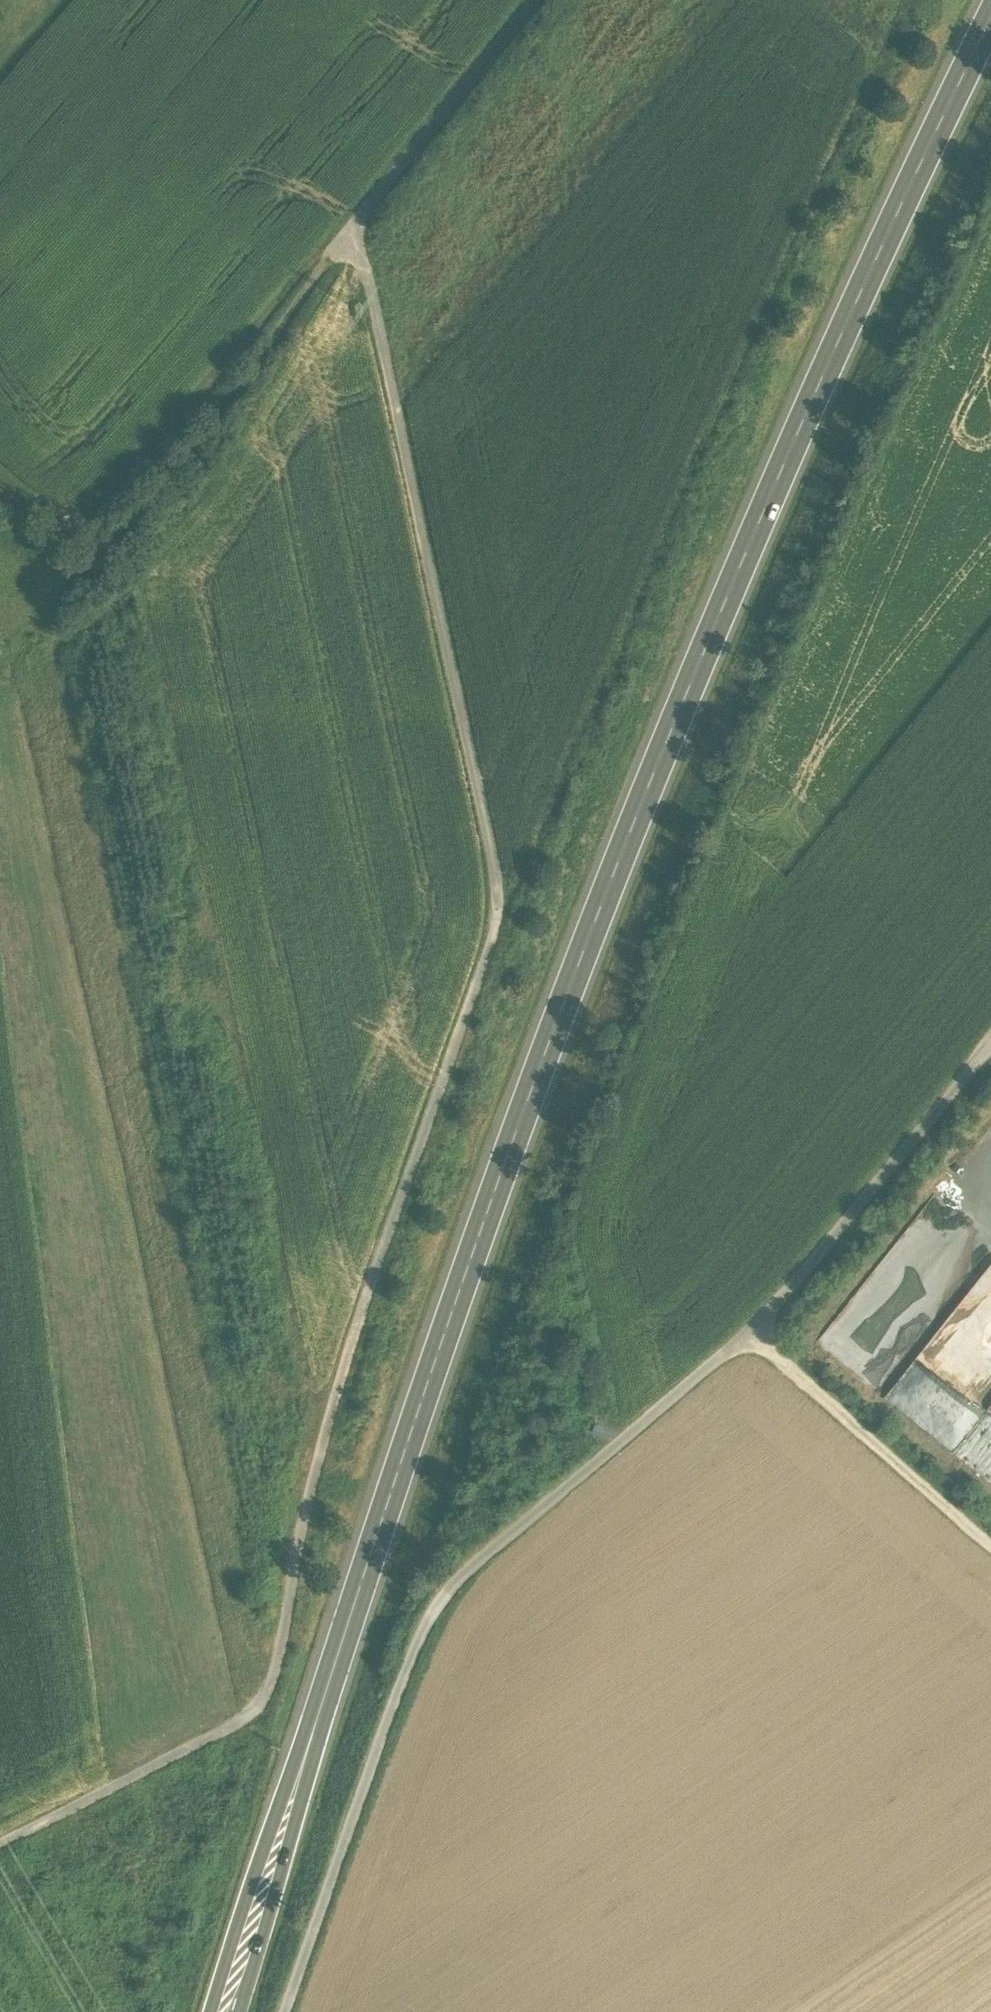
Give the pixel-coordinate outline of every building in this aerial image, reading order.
[(990,1405),(990,1336),(957,1310),(947,1323),(970,1342),(964,1350),(972,1356),(967,1362),(990,1380),(964,1415),(976,1424),(990,1405)] [(989,1444),(980,1458),(982,1460),(989,1449),(990,1450),(990,1446),(989,1444)]
